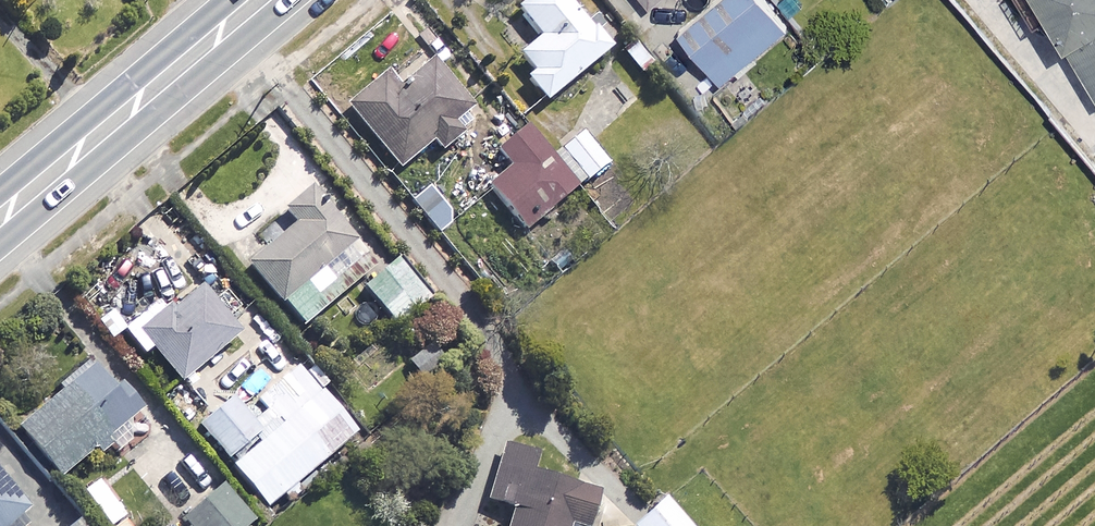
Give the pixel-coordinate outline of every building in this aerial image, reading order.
[(561,0),(528,0),(514,12),(538,40),(516,59),(531,75),(523,82),(544,105),(606,51),(561,0)] [(754,58),(785,32),(758,0),(715,0),(676,33),(721,86),(736,73),(739,76),(757,61),(754,58)] [(1094,99),(1094,0),(1038,0),(1094,99)] [(469,110),(429,64),(395,95),(380,79),(344,112),(397,172),(428,144),(438,156),(461,136),(452,126),(469,110)] [(572,192),(522,131),(495,152),(506,166),(483,185),(521,233),(572,192)] [(605,168),(583,136),(559,152),(581,185),(605,168)] [(351,239),(305,186),(253,232),(263,244),(244,261),(303,327),(368,269),(346,243),(351,239)] [(421,291),(392,260),(362,287),(381,308),(391,319),(421,291)] [(238,334),(194,283),(164,308),(158,301),(124,331),(144,353),(152,347),(180,379),(182,382),(238,334)] [(359,329),(338,303),(314,322),(338,353),(363,333),(359,329)] [(64,478),(140,408),(118,385),(114,388),(86,357),(55,385),(61,391),(19,430),(64,478)] [(321,390),(330,383),(314,364),(305,371),(299,363),(257,397),(267,410),(251,423),(231,399),(199,425),(266,506),(356,432),(321,390)] [(568,519),(591,525),(600,493),(531,472),(536,453),(506,444),(489,501),(515,508),(510,525),(566,525),(568,519)] [(0,473),(0,525),(7,525),(29,508),(0,473)] [(222,485),(182,519),(188,525),(246,525),(252,521),(222,485)] [(664,500),(636,525),(687,525),(664,500)]
